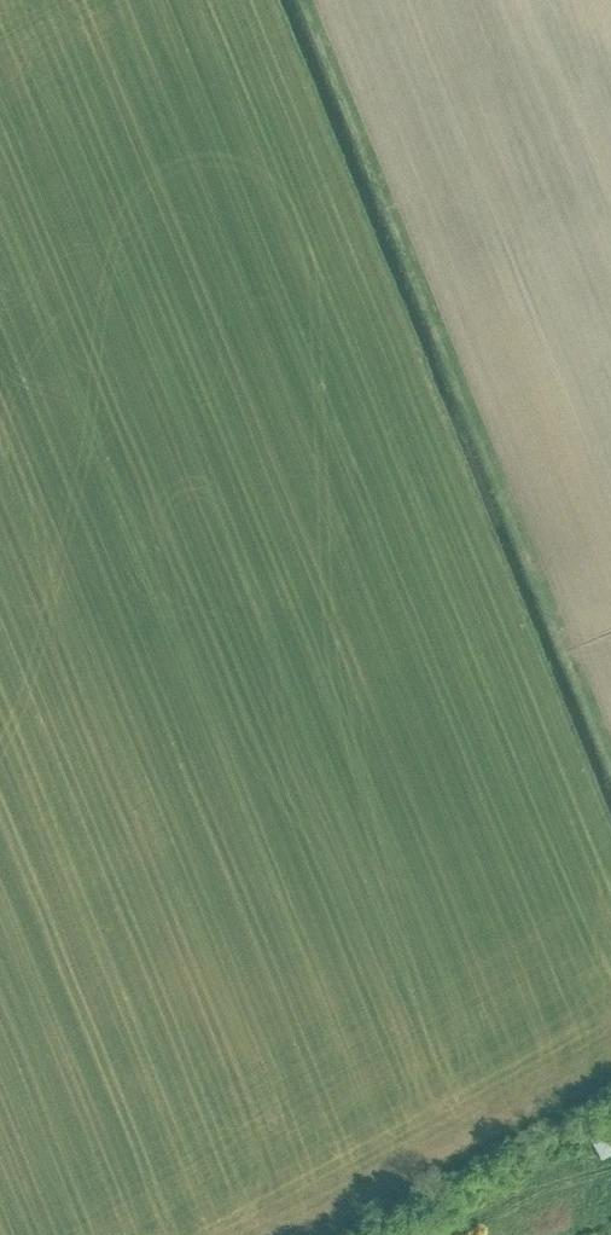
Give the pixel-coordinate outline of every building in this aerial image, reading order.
[(603,1129),(610,1145),(610,1125),(603,1129)] [(591,1138),(601,1160),(610,1155),(610,1149),(603,1133),(591,1138)]
